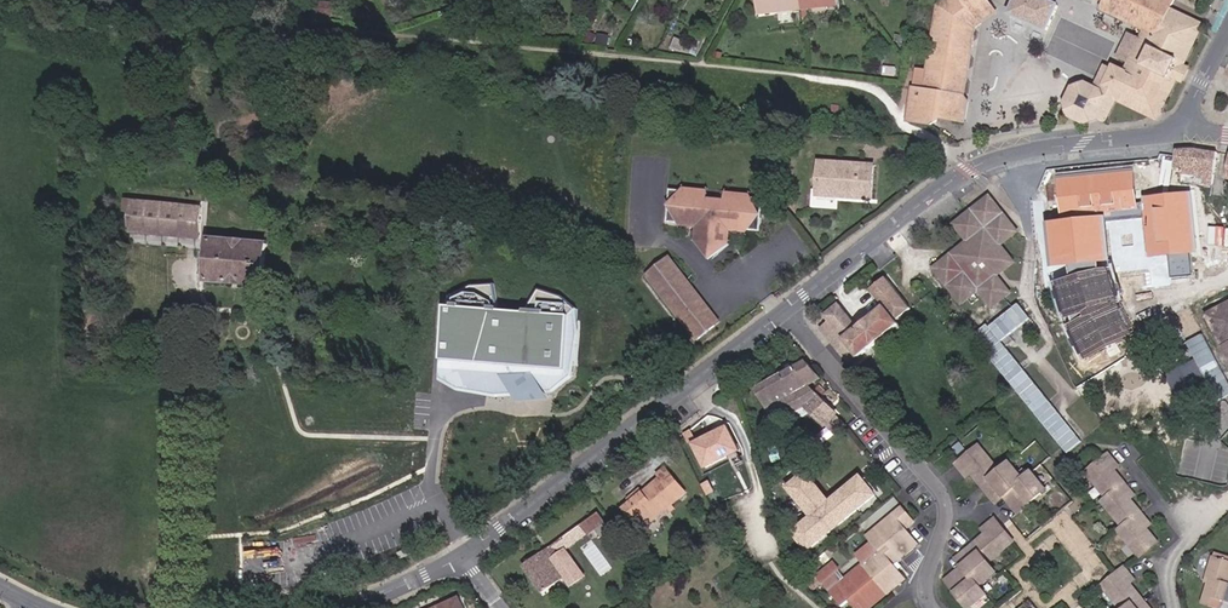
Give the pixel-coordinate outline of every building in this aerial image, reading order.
[(390,0),(382,0),(389,15),(396,12),(390,0)] [(802,0),(757,0),(759,15),(778,12),(778,10),(793,8),(793,11),(803,9),(802,0)] [(838,0),(802,0),(803,9),(807,9),(813,8),(813,6),(828,4),(828,6),(839,5),(838,0)] [(940,6),(934,41),(936,41),(934,49),(932,49),(930,63),(932,64),(931,72),(929,72),(917,70),(908,122),(933,126),(938,122),(938,118),(966,123),(969,102),(965,97),(969,79),(965,74),(970,70),(972,56),(969,51),(974,47),(977,28),(983,24),(978,18),(993,7),(988,0),(947,0),(940,6)] [(1059,6),(1059,5),(1047,0),(1017,0),(1011,15),(1048,31),(1059,6)] [(1192,30),(1167,17),(1171,9),(1175,0),(1108,0),(1107,2),(1103,9),(1145,30),(1141,39),(1130,33),(1118,58),(1129,64),(1124,72),(1114,67),(1112,70),(1105,85),(1153,109),(1167,79),(1169,80),(1178,60),(1177,60),(1192,30)] [(317,14),(318,2),(311,2),(310,14),(317,14)] [(331,17),(332,4),(318,2),(317,14),(317,16),(331,17)] [(983,24),(998,14),(993,7),(978,18),(983,24)] [(1204,25),(1171,9),(1167,17),(1192,30),(1177,60),(1178,60),(1169,80),(1167,79),(1153,109),(1105,85),(1112,70),(1104,66),(1093,89),(1101,92),(1105,103),(1098,119),(1106,123),(1117,101),(1157,121),(1177,81),(1181,83),(1189,68),(1184,66),(1204,25)] [(289,27),(290,17),(281,16),(280,26),(289,27)] [(699,54),(706,36),(701,34),(695,47),(693,54),(699,54)] [(608,46),(609,37),(599,35),(598,45),(608,46)] [(693,54),(695,47),(676,39),(672,49),(680,52),(693,54)] [(896,75),(896,69),(884,67),(884,74),(896,75)] [(1098,119),(1105,103),(1101,92),(1093,89),(1085,84),(1074,88),(1066,104),(1070,115),(1086,122),(1098,119)] [(1214,186),(1218,153),(1194,150),(1178,151),(1175,171),(1183,172),(1183,174),(1205,178),(1204,184),(1214,186)] [(872,200),(874,166),(820,162),(818,190),(838,191),(838,197),(872,200)] [(1132,167),(1055,174),(1060,218),(1043,220),(1048,265),(1065,265),(1067,276),(1051,282),(1062,320),(1067,317),(1070,321),(1065,325),(1082,358),(1133,335),(1116,304),(1105,265),(1097,266),(1096,261),(1107,260),(1103,222),(1143,217),(1147,256),(1169,254),(1171,278),(1193,276),(1190,252),(1196,251),(1190,192),(1141,197),(1142,202),(1137,202),(1132,167)] [(761,232),(764,199),(726,195),(725,201),(708,199),(708,193),(670,189),(667,222),(678,223),(703,226),(701,242),(695,241),(710,260),(729,245),(723,244),(725,228),(750,231),(761,232)] [(1003,215),(990,198),(973,211),(980,220),(988,213),(995,221),(1003,215)] [(200,239),(203,208),(127,201),(126,211),(133,212),(131,233),(200,239)] [(1008,268),(1010,258),(1000,246),(1012,237),(1013,227),(1003,215),(995,221),(988,213),(980,220),(973,211),(961,220),(960,230),(969,242),(957,251),(956,260),(947,259),(940,264),(939,274),(958,298),(968,299),(980,290),(989,302),(999,303),(1005,298),(1006,288),(997,277),(1008,268)] [(703,226),(678,223),(680,227),(697,229),(695,241),(701,242),(703,226)] [(729,245),(730,232),(747,234),(750,231),(725,228),(723,244),(729,245)] [(264,287),(268,245),(212,240),(208,281),(264,287)] [(956,260),(957,251),(947,259),(956,260)] [(720,323),(671,257),(666,260),(716,326),(720,323)] [(716,326),(666,260),(647,275),(697,341),(716,326)] [(850,365),(900,325),(897,321),(912,309),(887,277),(872,290),(885,307),(859,329),(839,304),(825,316),(831,322),(822,329),(850,365)] [(440,308),(436,361),(438,361),(436,384),(454,393),(495,398),(510,397),(516,403),(546,400),(545,396),(551,396),(571,379),(582,321),(580,311),(561,296),(536,290),(524,311),(520,311),(519,314),(497,312),(495,284),(469,288),(447,296),(444,308),(440,308)] [(1207,315),(1224,347),(1227,345),(1227,304),(1207,315)] [(809,385),(823,378),(809,362),(799,368),(798,367),(784,375),(796,393),(800,392),(802,395),(813,388),(809,385)] [(807,405),(821,397),(817,392),(813,388),(802,395),(800,392),(796,393),(784,375),(758,390),(777,424),(808,406),(807,405)] [(821,397),(831,387),(827,382),(817,392),(821,397)] [(838,416),(840,414),(821,397),(807,405),(808,406),(836,434),(847,425),(838,416)] [(739,451),(728,428),(695,445),(706,467),(739,451)] [(813,452),(834,435),(828,428),(807,444),(813,452)] [(1000,472),(979,447),(958,465),(964,472),(971,466),(975,470),(971,472),(983,486),(1000,472)] [(1126,483),(1115,470),(1112,473),(1109,469),(1116,463),(1109,454),(1086,473),(1107,499),(1126,483)] [(1115,470),(1119,467),(1116,463),(1109,469),(1112,473),(1115,470)] [(1005,496),(1024,480),(1010,464),(1000,472),(983,486),(993,499),(1001,492),(1005,496)] [(971,472),(975,470),(971,466),(964,472),(967,476),(971,472)] [(672,506),(686,494),(667,469),(660,475),(663,478),(645,493),(633,503),(625,509),(634,520),(642,514),(650,523),(668,508),(671,512),(675,509),(672,506)] [(827,498),(807,473),(789,488),(809,513),(827,498)] [(1027,506),(1047,489),(1033,473),(1024,480),(1005,496),(1015,509),(1023,502),(1027,506)] [(839,526),(876,495),(862,478),(831,503),(824,508),(839,526)] [(1124,528),(1142,513),(1131,499),(1128,502),(1125,498),(1133,492),(1126,483),(1107,499),(1103,502),(1124,528)] [(633,503),(645,493),(642,490),(630,499),(633,503)] [(997,503),(1005,496),(1001,492),(993,499),(997,503)] [(1131,499),(1136,496),(1133,492),(1125,498),(1128,502),(1131,499)] [(839,526),(824,508),(831,503),(827,498),(809,513),(812,518),(818,513),(832,531),(839,526)] [(1018,513),(1027,506),(1023,502),(1015,509),(1018,513)] [(905,580),(893,565),(918,544),(905,529),(914,522),(902,508),(869,535),(882,551),(832,591),(843,605),(850,599),(857,607),(871,607),(905,580)] [(543,594),(577,570),(565,554),(597,531),(607,523),(600,513),(524,567),(543,594)] [(808,551),(832,531),(818,513),(812,518),(793,533),(808,551)] [(1159,542),(1148,529),(1145,531),(1142,527),(1149,521),(1142,513),(1124,528),(1119,531),(1141,557),(1159,542)] [(987,563),(1013,542),(995,520),(988,527),(994,534),(990,537),(988,534),(973,546),(987,563)] [(1148,529),(1152,525),(1149,521),(1142,527),(1145,531),(1148,529)] [(602,538),(613,531),(607,523),(597,531),(602,538)] [(994,534),(988,527),(984,530),(988,534),(990,537),(994,534)] [(987,563),(973,546),(961,556),(967,564),(963,567),(979,586),(996,573),(987,563)] [(407,550),(397,553),(399,560),(409,556),(407,550)] [(1215,552),(1214,556),(1227,561),(1227,556),(1215,552)] [(967,564),(961,556),(957,559),(963,567),(967,564)] [(1214,556),(1207,577),(1211,578),(1202,604),(1214,607),(1222,607),(1224,602),(1227,603),(1227,561),(1214,556)] [(963,567),(951,578),(958,586),(954,589),(969,607),(971,607),(987,595),(979,586),(963,567)] [(1129,584),(1126,587),(1123,583),(1130,577),(1124,569),(1103,587),(1120,607),(1129,607),(1141,598),(1129,584)] [(1129,584),(1133,581),(1130,577),(1123,583),(1126,587),(1129,584)] [(958,586),(951,578),(947,581),(954,589),(958,586)] [(461,597),(438,607),(466,607),(461,597)] [(1141,598),(1129,607),(1148,607),(1141,598)]
